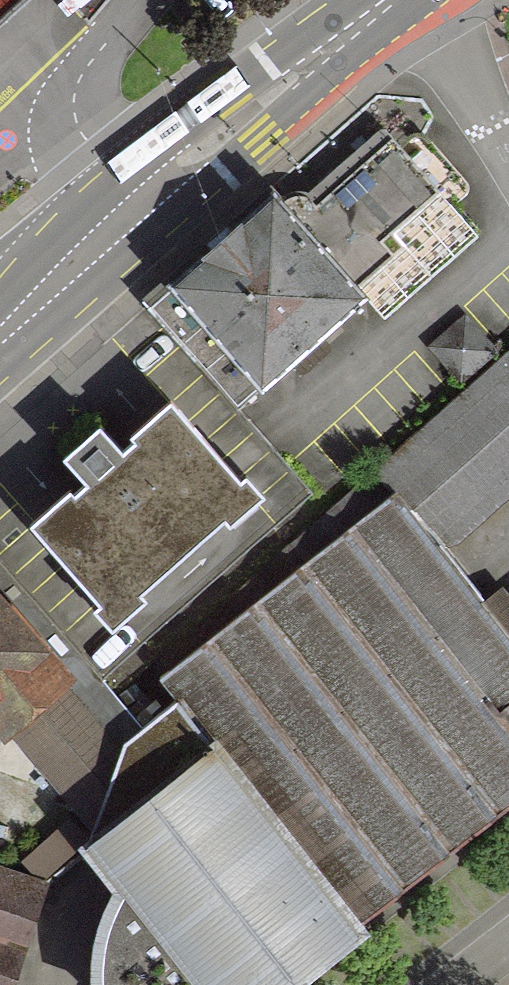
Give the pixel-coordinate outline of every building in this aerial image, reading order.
[(27,0),(0,0),(0,24),(27,0)] [(293,209),(281,194),(159,300),(234,386),(467,184),(417,127),(398,143),(385,129),(293,209)] [(497,345),(469,316),(438,346),(467,375),(497,345)] [(224,750),(370,931),(508,819),(508,639),(436,549),(508,490),(508,369),(340,504),(357,525),(166,678),(224,750)] [(255,482),(174,392),(120,439),(101,417),(65,449),(84,471),(34,516),(114,607),(255,482)] [(0,599),(0,729),(7,737),(72,679),(0,599)] [(96,853),(134,899),(203,984),(323,984),(378,941),(370,931),(224,750),(96,853)] [(0,868),(0,984),(23,984),(52,882),(0,868)] [(134,899),(118,925),(109,964),(113,984),(203,984),(134,899)]
